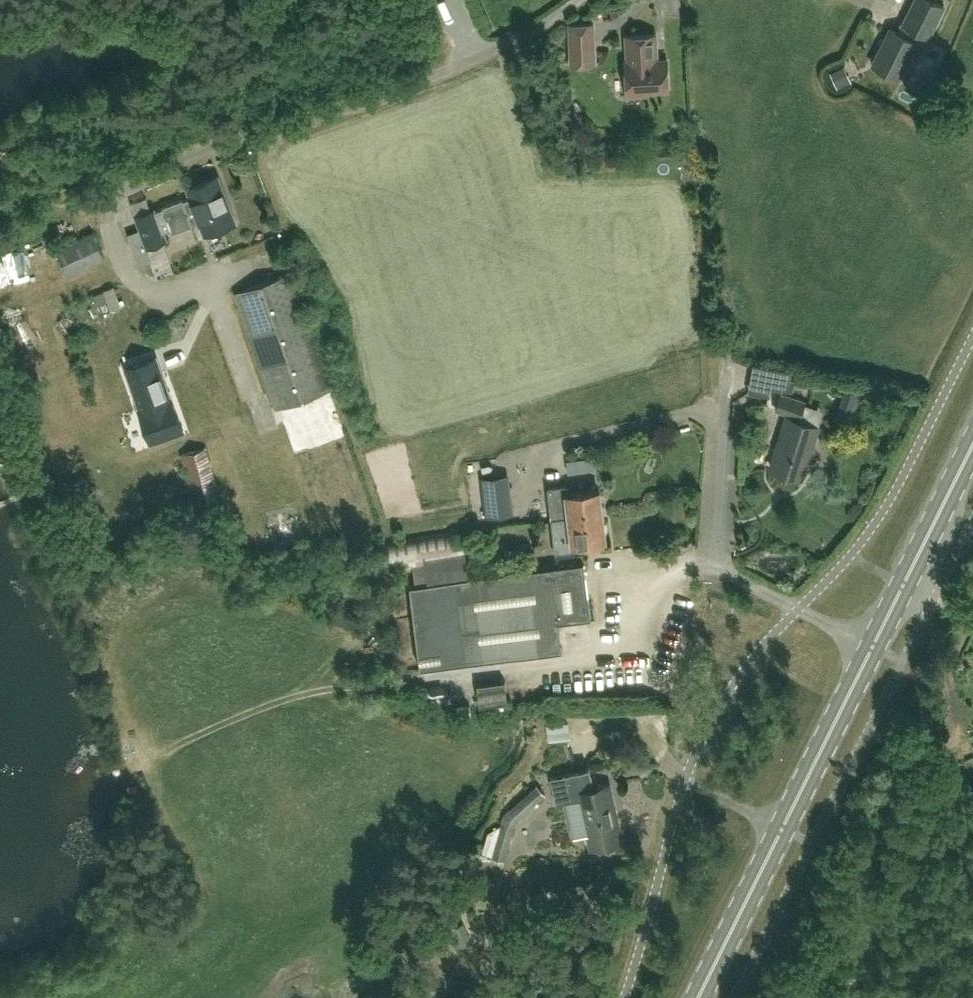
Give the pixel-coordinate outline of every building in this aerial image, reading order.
[(898,33),(890,29),(872,65),(899,79),(915,48),(922,52),(944,6),(931,0),(915,0),(898,33)] [(569,24),(570,52),(571,64),(595,63),(594,51),(593,23),(569,24)] [(657,52),(657,46),(656,34),(626,36),(627,62),(625,62),(626,97),(648,95),(647,91),(669,90),(667,60),(657,60),(655,53),(656,52),(657,52)] [(844,65),(829,71),(838,89),(852,82),(844,65)] [(200,222),(205,235),(235,223),(218,177),(187,188),(191,199),(183,202),(182,200),(162,208),(163,209),(155,212),(155,210),(151,211),(136,217),(140,229),(147,247),(163,241),(166,240),(163,233),(171,230),(172,233),(193,225),(192,225),(200,222)] [(68,275),(105,258),(93,233),(56,250),(68,275)] [(276,406),(329,387),(289,274),(236,293),(276,406)] [(111,311),(121,307),(113,287),(104,291),(111,311)] [(170,398),(155,357),(126,368),(141,409),(138,410),(150,442),(183,430),(172,398),(170,398)] [(792,392),(795,372),(773,369),(770,389),(792,392)] [(802,478),(818,428),(799,422),(805,402),(781,395),(776,410),(788,414),(771,468),(802,478)] [(841,410),(838,420),(851,424),(855,414),(841,410)] [(180,455),(193,502),(219,495),(205,448),(180,455)] [(511,515),(507,475),(481,478),(486,518),(511,515)] [(552,521),(602,515),(600,492),(567,496),(566,487),(549,489),(552,521)] [(602,515),(552,521),(556,555),(574,552),(573,544),(605,541),(602,515)] [(413,569),(426,568),(428,582),(469,577),(462,530),(383,542),(387,574),(414,571),(413,569)] [(466,552),(476,574),(498,564),(488,542),(466,552)] [(559,623),(591,619),(584,563),(428,583),(426,568),(413,570),(415,584),(409,585),(420,670),(563,652),(559,623)] [(505,683),(477,687),(479,706),(507,703),(505,683)] [(623,842),(618,819),(614,820),(612,811),(616,810),(610,785),(594,789),(590,769),(551,778),(557,805),(580,800),(591,850),(623,842)] [(482,854),(492,856),(503,860),(515,821),(545,794),(537,785),(505,815),(501,827),(489,833),(482,854)] [(462,923),(447,930),(455,948),(470,941),(462,923)]
